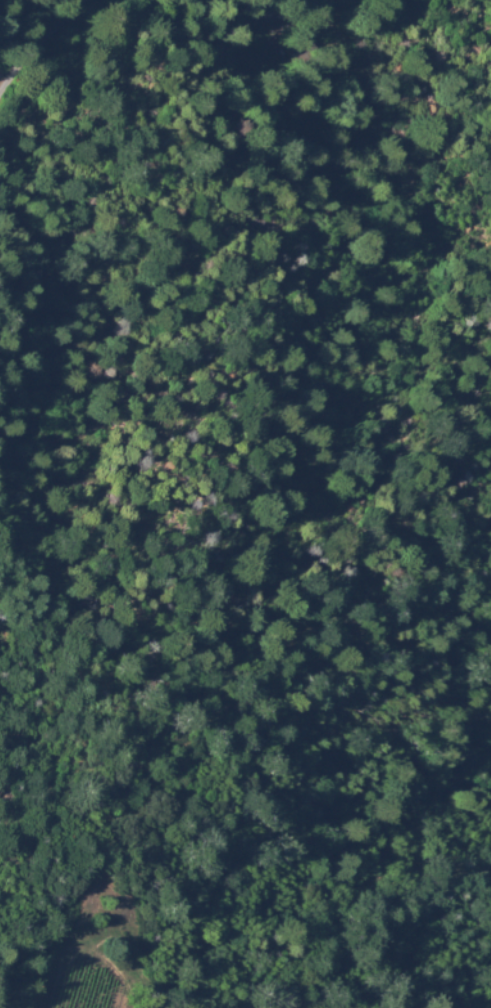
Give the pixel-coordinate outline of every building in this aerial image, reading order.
[(55,999),(47,1007),(43,1007),(41,1006),(51,996),(55,999)]
